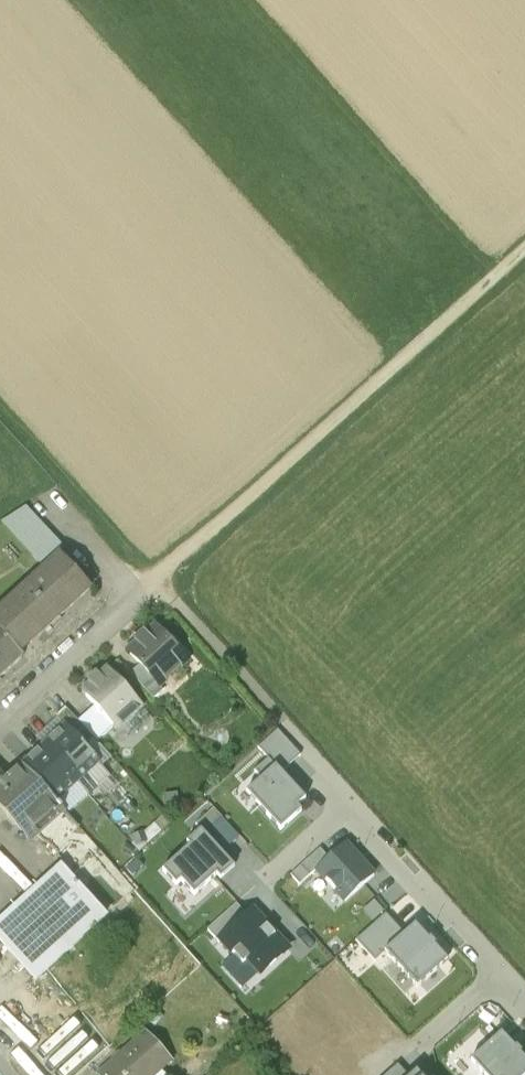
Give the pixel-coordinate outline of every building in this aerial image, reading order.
[(58,558),(0,611),(0,632),(22,656),(90,594),(58,558)] [(193,666),(161,629),(124,662),(156,698),(193,666)] [(0,632),(0,686),(27,662),(22,656),(0,632)] [(147,713),(109,670),(81,695),(119,738),(147,713)] [(64,731),(43,750),(82,791),(102,771),(64,731)] [(82,791),(43,750),(21,771),(59,812),(82,791)] [(297,789),(270,760),(256,773),(263,780),(249,793),(281,829),(301,811),(288,797),(297,789)] [(32,844),(62,815),(59,812),(21,771),(0,791),(0,810),(32,844)] [(203,831),(187,844),(191,848),(165,869),(177,883),(182,878),(195,893),(217,875),(221,880),(235,868),(203,831)] [(375,875),(347,844),(330,859),(315,872),(325,882),(326,881),(337,892),(335,894),(344,903),(375,875)] [(315,872),(330,859),(321,850),(292,876),(301,885),(315,872)] [(60,870),(0,924),(0,944),(37,986),(108,922),(60,870)] [(219,942),(247,916),(237,905),(209,930),(219,942)] [(293,950),(255,909),(247,916),(219,942),(232,956),(234,954),(244,965),(247,962),(263,979),(293,950)] [(384,952),(403,934),(386,915),(356,942),(373,961),(384,952)] [(429,940),(414,924),(403,934),(384,952),(418,989),(448,961),(435,947),(437,946),(431,939),(429,940)] [(146,1035),(101,1074),(165,1074),(174,1066),(146,1035)] [(502,1037),(473,1063),(484,1074),(524,1074),(524,1063),(502,1037)]
